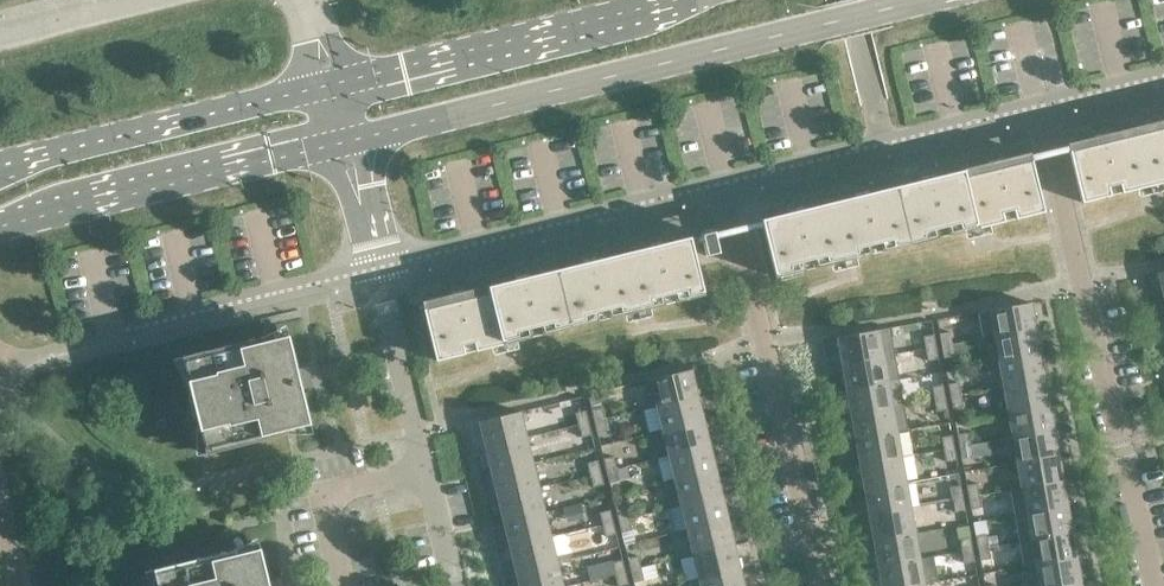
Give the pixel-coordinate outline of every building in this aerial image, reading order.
[(1067,144),(1082,202),(1163,182),(1163,120),(1067,144)] [(1044,211),(1030,153),(761,219),(776,277),(1044,211)] [(720,252),(715,230),(701,234),(706,256),(720,252)] [(705,294),(691,236),(434,299),(430,298),(424,297),(420,299),(415,301),(428,325),(436,360),(705,294)] [(1036,328),(1031,302),(979,311),(983,338),(994,336),(1036,328)] [(895,354),(890,327),(837,337),(842,363),(895,354)] [(1040,354),(1036,328),(994,336),(999,361),(1040,354)] [(953,343),(950,331),(940,333),(942,345),(953,343)] [(298,372),(289,334),(265,340),(264,336),(182,356),(191,394),(195,394),(199,413),(196,414),(206,453),(288,433),(287,429),(310,423),(301,385),(308,384),(306,376),(305,370),(298,372)] [(936,346),(934,334),(923,336),(925,348),(936,346)] [(966,341),(953,343),(955,355),(960,354),(967,347),(966,341)] [(955,355),(953,343),(942,345),(944,357),(955,355)] [(938,358),(936,346),(925,348),(928,360),(938,358)] [(899,379),(895,354),(842,363),(846,388),(899,379)] [(1045,379),(1040,354),(999,361),(1003,386),(1045,379)] [(698,395),(691,369),(650,379),(657,405),(698,395)] [(568,378),(570,387),(578,385),(576,376),(568,378)] [(904,404),(899,379),(846,388),(851,413),(904,404)] [(1049,404),(1045,379),(1003,386),(1008,412),(1049,404)] [(962,394),(959,381),(949,383),(951,396),(962,394)] [(945,396),(943,384),(932,386),(934,398),(945,396)] [(964,406),(962,394),(951,396),(953,408),(964,406)] [(704,420),(698,395),(657,405),(663,430),(704,420)] [(947,409),(945,396),(934,398),(937,411),(947,409)] [(908,429),(904,404),(851,413),(855,439),(897,431),(908,429)] [(1054,429),(1049,404),(1008,412),(1012,437),(1054,429)] [(605,418),(602,405),(592,408),(595,420),(605,418)] [(589,422),(586,410),(575,412),(578,424),(589,422)] [(527,437),(520,411),(479,421),(486,447),(527,437)] [(608,429),(605,418),(595,420),(597,432),(608,429)] [(710,445),(704,420),(663,430),(669,455),(710,445)] [(592,434),(589,422),(578,424),(581,436),(592,434)] [(1058,454),(1054,429),(1012,437),(1017,462),(1058,454)] [(901,456),(897,431),(855,439),(860,464),(901,456)] [(971,444),(968,432),(958,434),(960,446),(971,444)] [(954,447),(952,435),(941,437),(943,449),(954,447)] [(533,462),(527,437),(486,447),(492,472),(533,462)] [(973,456),(971,444),(960,446),(962,458),(973,456)] [(716,470),(710,445),(669,455),(675,480),(716,470)] [(956,459),(954,447),(943,449),(946,461),(956,459)] [(1063,480),(1058,454),(1017,462),(1021,487),(1063,480)] [(617,467),(614,455),(604,458),(607,470),(617,467)] [(906,482),(901,456),(860,464),(864,489),(906,482)] [(601,471),(598,459),(587,462),(590,474),(601,471)] [(539,487),(533,462),(492,472),(498,497),(539,487)] [(620,479),(617,467),(607,470),(610,482),(620,479)] [(722,495),(716,470),(675,480),(664,482),(670,507),(681,505),(722,495)] [(604,483),(601,471),(590,474),(593,486),(604,483)] [(1067,505),(1063,480),(1021,487),(1010,489),(1015,515),(1067,505)] [(910,507),(906,482),(864,489),(869,514),(910,507)] [(980,495),(977,482),(967,484),(969,496),(980,495)] [(963,497),(961,485),(950,487),(953,499),(963,497)] [(545,511),(539,487),(498,497),(504,521),(545,511)] [(728,519),(722,495),(681,505),(687,529),(728,519)] [(982,507),(980,495),(969,496),(971,509),(982,507)] [(965,510),(963,497),(953,499),(955,511),(965,510)] [(629,517),(627,505),(616,508),(619,520),(629,517)] [(1072,531),(1067,505),(1015,515),(1019,540),(1072,531)] [(915,532),(910,507),(869,514),(874,540),(915,532)] [(613,521),(610,509),(600,512),(603,524),(613,521)] [(551,536),(545,511),(504,521),(510,546),(551,536)] [(632,529),(629,517),(619,520),(622,532),(632,529)] [(734,544),(728,519),(687,529),(693,554),(734,544)] [(616,533),(613,521),(603,524),(605,536),(616,533)] [(1077,556),(1072,531),(1019,540),(1024,565),(1035,563),(1077,556)] [(920,558),(915,532),(874,540),(878,565),(920,558)] [(989,546),(987,533),(976,535),(978,548),(989,546)] [(557,561),(551,536),(510,546),(516,571),(557,561)] [(972,548),(970,536),(960,538),(962,550),(972,548)] [(740,570),(734,544),(693,554),(699,580),(740,570)] [(991,558),(989,546),(978,548),(980,560),(991,558)] [(260,547),(237,552),(236,548),(153,568),(158,585),(277,585),(276,582),(269,584),(260,547)] [(975,561),(972,548),(962,550),(964,563),(975,561)] [(642,567),(639,555),(628,557),(631,569),(642,567)] [(934,555),(920,558),(878,565),(882,585),(908,585),(924,583),(938,581),(934,555)] [(1077,556),(1035,563),(1039,585),(1054,585),(1081,581),(1077,556)] [(625,571),(622,559),(612,562),(615,574),(625,571)] [(557,561),(516,571),(520,585),(563,585),(557,561)] [(645,579),(642,567),(631,569),(634,581),(645,579)] [(740,570),(699,580),(701,585),(744,585),(740,570)] [(628,583),(625,571),(615,574),(618,585),(628,583)]
